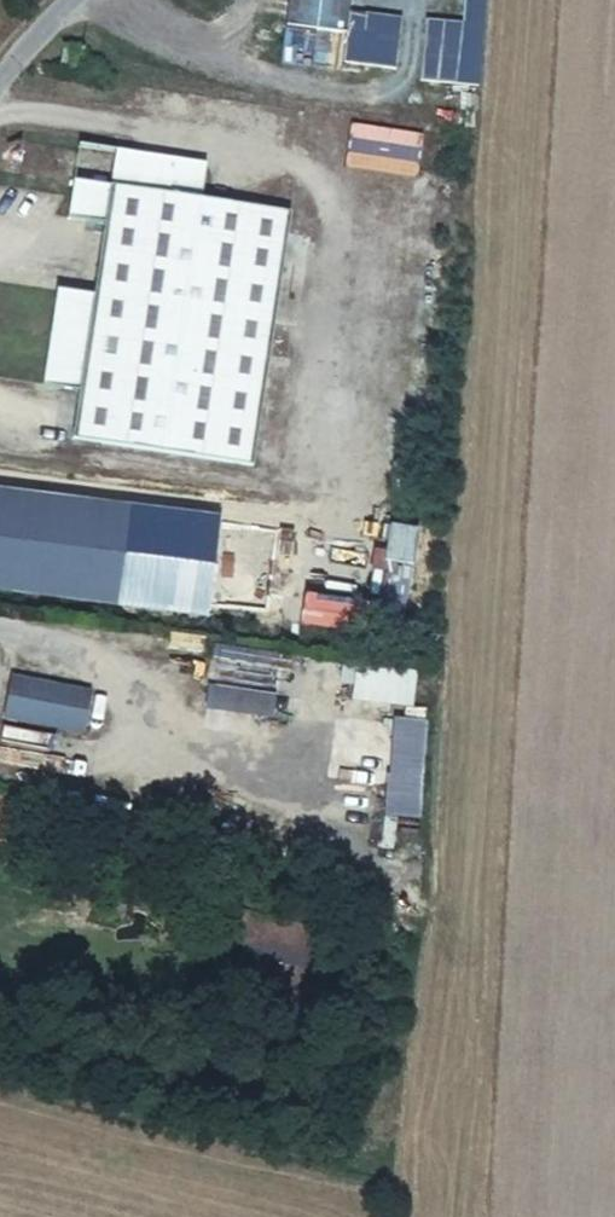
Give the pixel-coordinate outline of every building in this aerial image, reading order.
[(291,18),(350,27),(354,0),(294,0),(291,18)] [(65,42),(62,65),(74,68),(78,44),(65,42)] [(118,143),(114,184),(137,187),(140,159),(173,163),(170,192),(201,196),(206,154),(118,143)] [(114,184),(78,180),(73,222),(105,225),(99,298),(64,294),(54,373),(89,378),(84,423),(260,446),(292,209),(170,192),(173,163),(140,159),(137,187),(114,184)] [(112,606),(201,620),(216,527),(0,493),(0,589),(112,606)] [(247,659),(238,658),(237,671),(248,672),(247,659)] [(345,673),(337,672),(336,693),(345,693),(345,673)] [(407,684),(355,675),(350,708),(402,717),(407,684)] [(86,700),(11,687),(4,725),(81,739),(86,700)] [(207,713),(273,718),(275,692),(208,688),(207,713)] [(383,820),(420,822),(426,721),(389,719),(383,820)]
